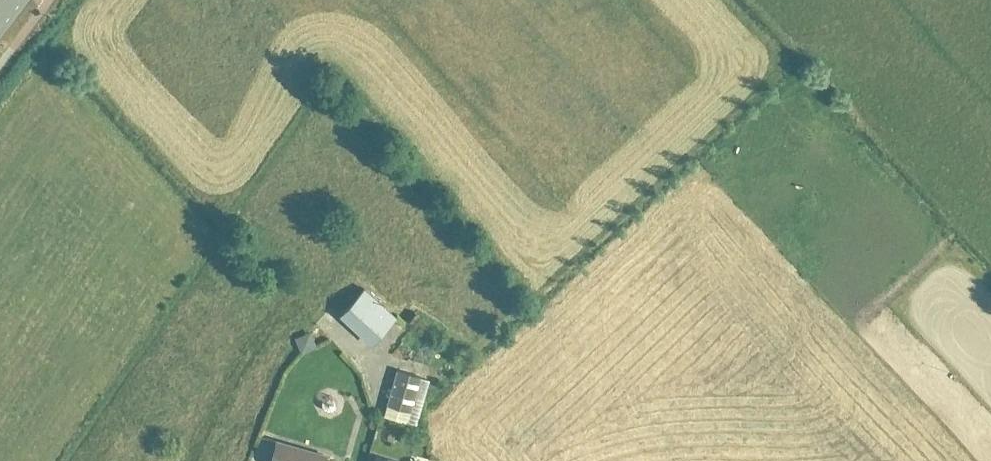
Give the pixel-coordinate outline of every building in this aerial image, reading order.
[(395,314),(364,287),(340,314),(372,341),(395,314)] [(396,369),(387,403),(411,410),(421,376),(396,369)] [(269,460),(324,460),(327,453),(276,438),(269,460)]
